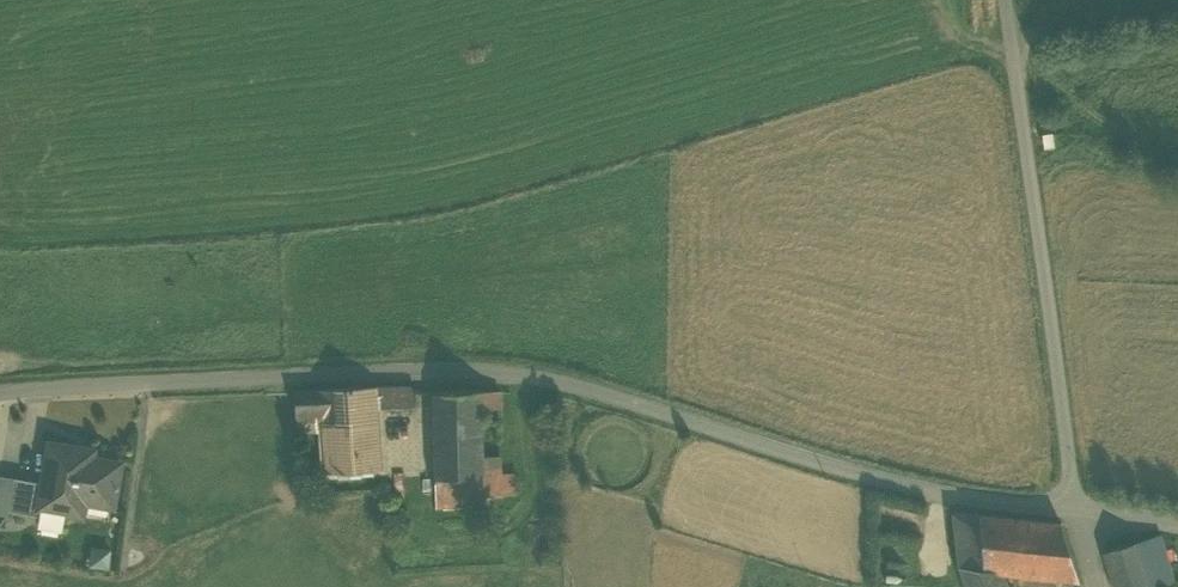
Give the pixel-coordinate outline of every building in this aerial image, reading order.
[(1053,133),(1042,134),(1044,148),(1054,147),(1053,133)] [(308,414),(308,418),(323,417),(322,409),(376,407),(417,405),(416,390),(409,386),(321,389),(294,391),(296,415),(298,415),(308,414)] [(434,392),(436,478),(483,477),(482,422),(481,391),(434,392)] [(482,422),(499,422),(498,391),(481,391),(482,422)] [(324,431),(327,471),(380,468),(376,407),(322,409),(323,417),(324,431)] [(299,433),(324,431),(323,417),(308,418),(308,414),(298,415),(299,433)] [(499,422),(482,422),(483,477),(484,495),(500,495),(499,422)] [(39,508),(41,508),(66,513),(69,498),(84,501),(113,506),(120,463),(92,458),(77,455),(78,448),(51,443),(44,483),(39,508)] [(94,450),(78,448),(77,455),(92,458),(94,450)] [(40,516),(41,508),(39,508),(44,483),(15,478),(0,475),(0,509),(9,511),(40,516)] [(484,495),(483,477),(436,478),(436,506),(484,505),(484,495)] [(69,498),(66,513),(82,516),(84,501),(69,498)] [(63,527),(66,513),(41,508),(40,516),(39,522),(41,527),(59,530),(63,527)] [(958,566),(984,569),(979,515),(952,512),(958,566)] [(1079,581),(1060,523),(979,515),(984,569),(984,571),(1002,573),(1079,581)] [(1116,586),(1153,586),(1173,581),(1157,533),(1104,552),(1116,586)] [(1002,573),(984,571),(984,569),(958,566),(965,586),(1007,586),(1002,573)]
